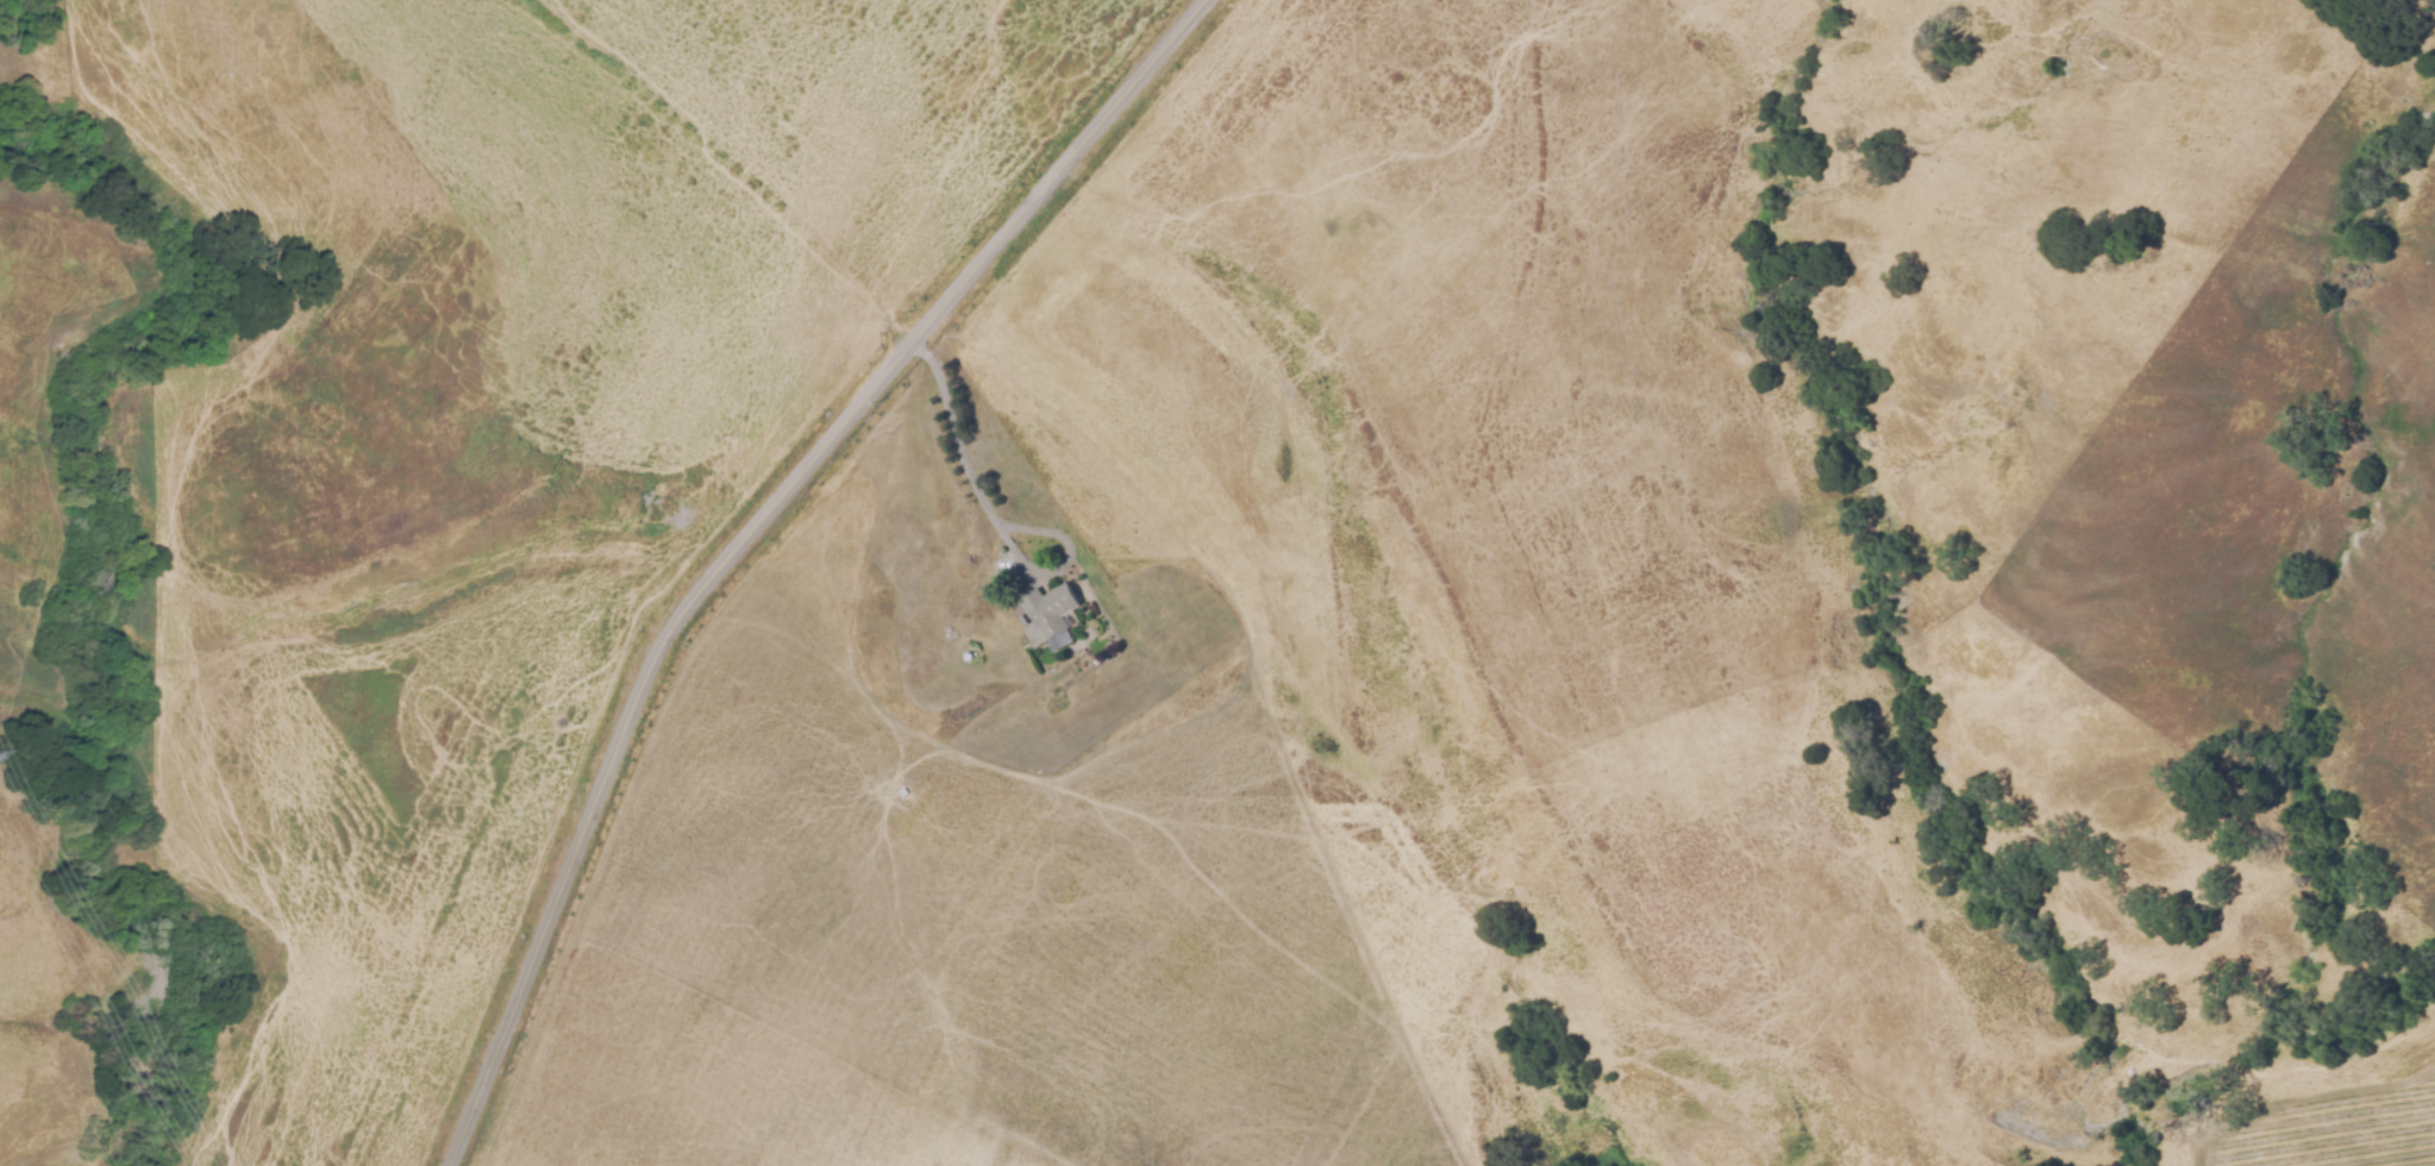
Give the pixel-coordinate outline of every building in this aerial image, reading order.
[(1054,650),(1050,640),(1038,647),(1027,628),(1037,623),(1032,615),(1029,616),(1027,612),(1019,616),(1012,604),(1039,589),(1044,597),(1069,583),(1082,604),(1064,615),(1073,632),(1064,638),(1066,642),(1054,650)]
